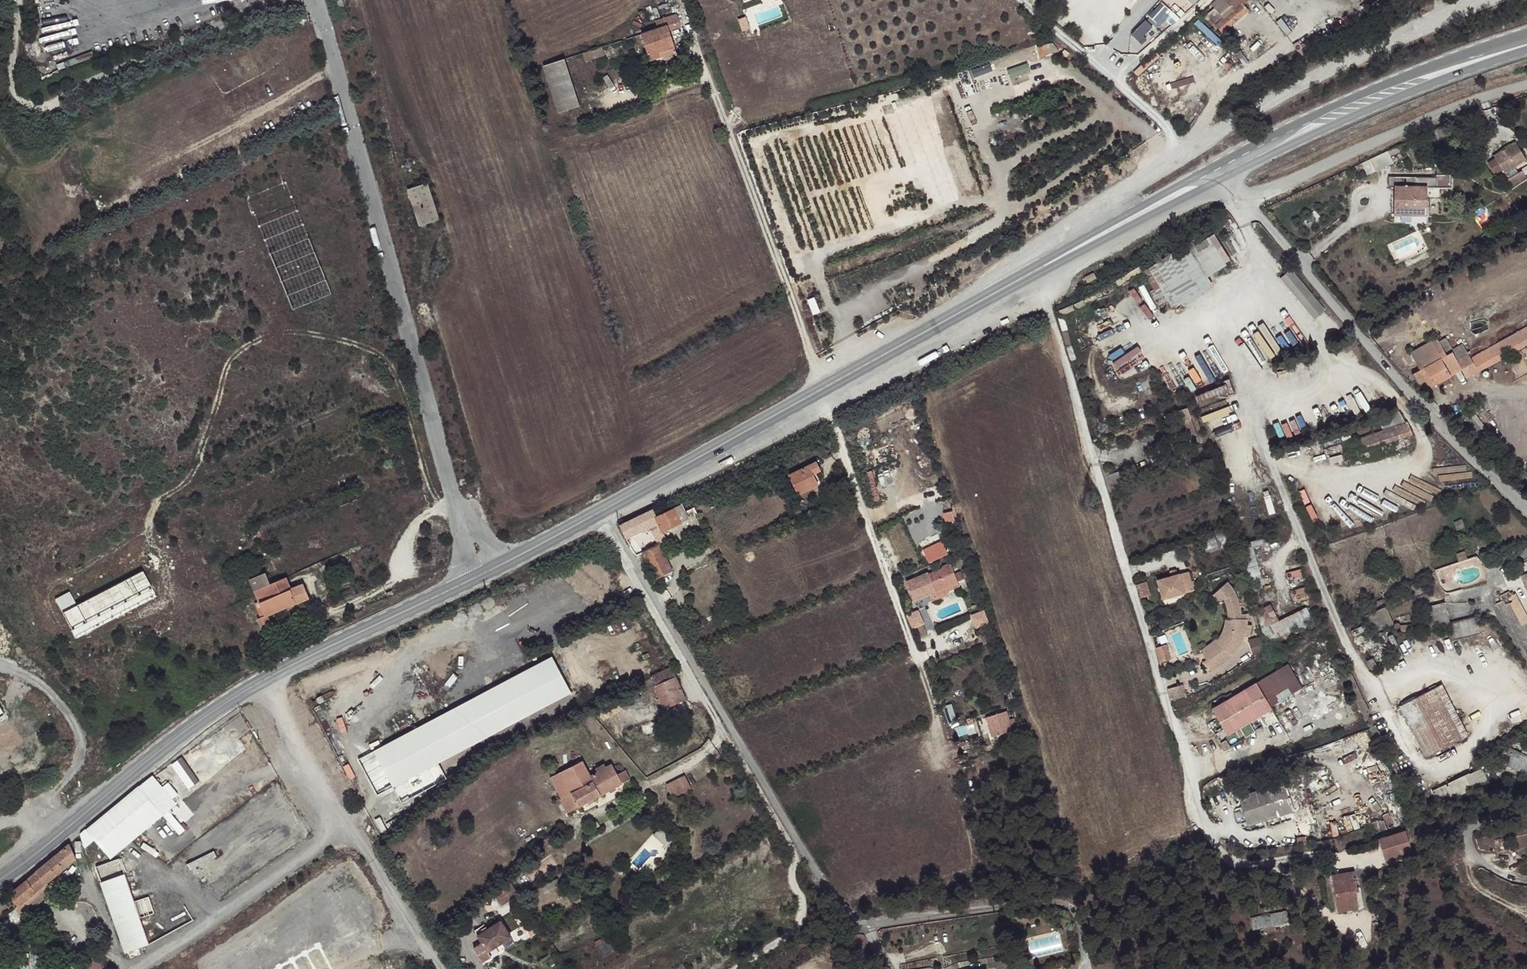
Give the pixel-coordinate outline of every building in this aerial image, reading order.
[(1211,4),(1215,9),(1207,14),(1222,32),(1248,11),(1242,5),(1248,0),(1217,0),(1211,4)] [(1150,14),(1160,25),(1175,12),(1164,1),(1150,14)] [(642,34),(650,61),(659,58),(658,53),(674,48),(669,32),(682,28),(677,14),(655,21),(658,29),(642,34)] [(1141,39),(1154,24),(1147,18),(1134,33),(1141,39)] [(602,47),(582,53),(585,62),(605,56),(607,62),(628,55),(624,42),(603,49),(602,47)] [(1059,51),(1052,43),(1046,45),(1036,48),(1039,57),(1049,54),(1059,51)] [(580,106),(565,59),(545,65),(559,113),(580,106)] [(1009,68),(1012,77),(1031,73),(1029,63),(1009,68)] [(1518,146),(1497,160),(1512,182),(1512,183),(1516,189),(1526,181),(1526,176),(1525,174),(1522,176),(1518,170),(1526,164),(1526,159),(1522,152),(1518,146)] [(1448,190),(1448,176),(1433,175),(1432,179),(1385,178),(1386,187),(1391,188),(1391,214),(1424,214),(1424,189),(1448,190)] [(429,181),(409,188),(421,225),(442,218),(429,181)] [(1218,233),(1148,268),(1169,309),(1212,288),(1205,276),(1233,262),(1218,233)] [(1094,273),(1085,277),(1087,282),(1097,278),(1094,273)] [(1455,362),(1460,370),(1465,380),(1470,376),(1471,379),(1478,375),(1476,373),(1526,345),(1526,328),(1469,361),(1466,356),(1455,362)] [(1446,338),(1437,343),(1441,349),(1449,344),(1446,338)] [(1440,360),(1445,357),(1441,349),(1437,343),(1436,340),(1410,355),(1418,372),(1422,370),(1440,360)] [(1449,351),(1451,354),(1455,362),(1466,356),(1460,345),(1449,351)] [(1451,354),(1445,357),(1440,360),(1449,376),(1460,370),(1455,362),(1451,354)] [(1422,370),(1418,372),(1411,376),(1420,392),(1431,386),(1449,376),(1440,360),(1422,370)] [(1201,406),(1231,394),(1227,384),(1197,396),(1201,406)] [(1487,432),(1468,409),(1459,416),(1478,439),(1487,432)] [(1408,438),(1403,425),(1353,442),(1358,455),(1408,438)] [(808,487),(810,490),(819,486),(814,476),(822,472),(818,463),(790,476),(797,492),(808,487)] [(1122,481),(1122,480),(1120,472),(1110,475),(1109,472),(1106,473),(1107,476),(1109,485),(1122,481)] [(1122,481),(1109,485),(1111,491),(1124,487),(1122,481)] [(799,495),(810,490),(808,487),(797,492),(799,495)] [(951,505),(949,497),(943,499),(945,507),(951,505)] [(945,507),(943,499),(943,498),(938,499),(942,513),(947,512),(945,507)] [(656,515),(653,508),(619,524),(625,537),(659,523),(662,531),(688,519),(681,504),(656,515)] [(654,578),(672,571),(658,543),(641,551),(643,555),(640,557),(641,559),(645,558),(654,578)] [(945,547),(930,554),(935,562),(949,555),(945,547)] [(1249,575),(1260,575),(1260,550),(1249,550),(1249,575)] [(944,569),(929,574),(935,590),(958,582),(951,563),(943,566),(944,569)] [(146,570),(76,601),(71,590),(57,596),(74,635),(158,597),(146,570)] [(271,584),(266,572),(238,585),(251,613),(261,618),(265,629),(276,625),(271,614),(309,598),(304,584),(291,589),(287,577),(271,584)] [(352,581),(348,573),(332,580),(335,588),(352,581)] [(1183,585),(1180,575),(1158,581),(1163,600),(1185,593),(1185,592),(1191,589),(1190,583),(1183,585)] [(1149,581),(1138,584),(1142,597),(1153,595),(1149,581)] [(935,590),(932,591),(935,598),(948,593),(947,590),(959,586),(958,582),(935,590)] [(1228,611),(1225,619),(1228,619),(1229,619),(1229,624),(1227,629),(1226,633),(1224,637),(1223,639),(1219,645),(1224,650),(1222,655),(1211,660),(1215,670),(1228,661),(1242,642),(1248,619),(1247,613),(1241,614),(1238,599),(1233,589),(1227,582),(1213,594),(1218,602),(1224,599),(1227,607),(1228,611)] [(1294,593),(1299,602),(1309,596),(1304,587),(1294,593)] [(1522,626),(1509,603),(1513,601),(1511,596),(1513,594),(1512,592),(1509,593),(1508,591),(1500,596),(1502,602),(1496,605),(1526,653),(1526,623),(1522,626)] [(1509,603),(1522,626),(1526,623),(1526,620),(1513,594),(1511,596),(1513,601),(1509,603)] [(1445,602),(1425,607),(1431,629),(1450,625),(1452,632),(1478,626),(1476,618),(1474,619),(1451,624),(1445,602)] [(1316,621),(1309,607),(1281,620),(1274,604),(1258,611),(1272,641),(1316,621)] [(932,621),(930,618),(931,617),(926,606),(908,614),(915,629),(932,621)] [(716,624),(733,616),(728,607),(712,615),(716,624)] [(973,614),(977,626),(991,621),(986,609),(973,614)] [(1211,672),(1215,670),(1211,660),(1222,655),(1224,650),(1219,645),(1223,639),(1224,637),(1226,633),(1227,629),(1229,624),(1229,619),(1228,619),(1225,619),(1225,624),(1223,632),(1221,635),(1218,640),(1216,639),(1213,641),(1202,650),(1211,672)] [(1261,637),(1250,641),(1254,654),(1265,651),(1261,637)] [(1166,645),(1155,648),(1160,663),(1170,660),(1166,645)] [(373,743),(391,779),(572,692),(554,655),(373,743)] [(651,680),(673,670),(671,668),(650,677),(651,680)] [(1287,668),(1254,687),(1267,710),(1301,690),(1287,668)] [(682,694),(673,670),(651,680),(663,708),(673,704),(671,699),(682,694)] [(1211,712),(1254,687),(1251,680),(1207,706),(1211,712)] [(1173,698),(1185,696),(1183,685),(1171,688),(1173,698)] [(1439,686),(1432,690),(1459,739),(1465,736),(1439,686)] [(1267,710),(1254,687),(1211,712),(1225,738),(1269,713),(1267,710)] [(1459,739),(1432,690),(1397,708),(1424,758),(1459,739)] [(671,699),(673,704),(684,698),(682,694),(671,699)] [(1014,730),(1007,710),(987,717),(994,737),(1014,730)] [(1272,719),(1269,713),(1225,738),(1229,744),(1272,719)] [(972,717),(966,719),(969,726),(974,724),(972,717)] [(1512,750),(1508,758),(1505,764),(1526,775),(1526,757),(1512,750)] [(184,755),(173,763),(190,788),(202,779),(184,755)] [(562,771),(551,778),(560,799),(571,794),(578,807),(629,779),(624,769),(617,774),(616,773),(631,764),(627,757),(612,765),(611,764),(590,776),(582,761),(562,771)] [(1488,781),(1481,767),(1432,792),(1438,806),(1488,781)] [(673,795),(693,787),(688,774),(668,782),(673,795)] [(153,776),(140,787),(164,816),(177,805),(153,776)] [(1283,782),(1238,797),(1247,825),(1292,811),(1283,782)] [(140,787),(86,830),(111,860),(164,816),(140,787)] [(571,794),(560,799),(567,813),(578,807),(571,794)] [(1377,840),(1405,834),(1405,831),(1377,840)] [(1405,834),(1377,840),(1384,861),(1411,853),(1405,834)] [(541,851),(542,853),(554,844),(549,838),(531,852),(534,856),(541,851)] [(76,859),(70,844),(27,880),(10,894),(19,906),(20,906),(50,881),(76,859)] [(188,860),(191,868),(218,858),(216,851),(188,860)] [(1203,869),(1201,859),(1186,861),(1187,871),(1203,869)] [(1354,872),(1347,873),(1349,880),(1331,882),(1336,912),(1356,909),(1353,889),(1356,889),(1354,872)] [(1349,880),(1347,873),(1330,875),(1331,882),(1349,880)] [(124,875),(101,883),(124,954),(148,946),(124,875)] [(509,880),(500,886),(510,901),(519,895),(509,880)] [(50,881),(20,906),(26,914),(56,890),(50,881)] [(1250,930),(1260,928),(1272,925),(1285,923),(1283,913),(1248,920),(1250,930)] [(501,921),(477,935),(482,943),(473,948),(482,962),(491,956),(488,951),(511,937),(501,921)] [(503,943),(491,951),(493,955),(506,947),(503,943)] [(103,960),(88,961),(88,968),(104,968),(103,960)]
